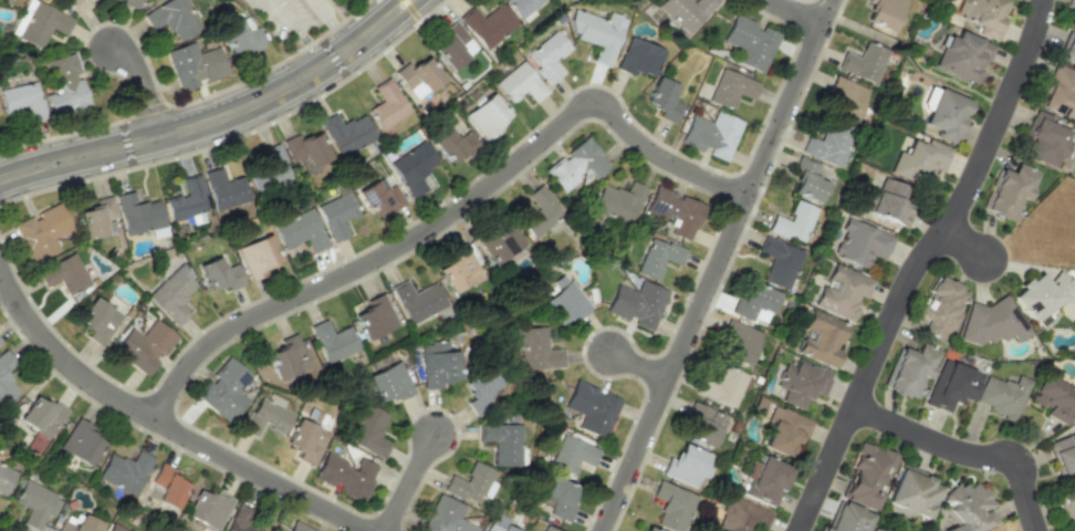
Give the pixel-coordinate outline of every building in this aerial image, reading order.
[(16,38),(40,49),(49,29),(64,36),(72,18),(33,0),(16,38)] [(75,15),(89,6),(86,1),(87,0),(66,0),(75,15)] [(183,0),(164,0),(141,14),(151,30),(165,22),(177,42),(200,28),(183,0)] [(518,18),(545,0),(505,0),(518,18)] [(689,0),(661,0),(656,5),(687,34),(716,3),(712,0),(694,0),(692,2),(689,0)] [(893,31),(903,0),(867,0),(866,2),(871,3),(865,23),(893,31)] [(1005,0),(962,0),(955,16),(977,25),(974,33),(993,41),(1009,2),(1005,0)] [(1074,8),(1074,0),(1067,0),(1066,6),(1074,8)] [(480,18),(473,7),(459,17),(482,50),(517,26),(501,3),(480,18)] [(610,67),(624,20),(612,17),(610,22),(572,11),(565,35),(597,44),(592,62),(610,67)] [(721,42),(741,49),(735,63),(762,73),(777,34),(755,26),(756,22),(732,13),(721,42)] [(264,47),(255,26),(250,28),(246,16),(218,26),(231,60),(264,47)] [(449,71),(476,48),(456,23),(428,45),(449,71)] [(547,85),(562,74),(553,61),(570,49),(556,30),(524,53),(547,85)] [(994,45),(957,30),(953,38),(945,35),(932,68),(974,85),(984,60),(987,61),(994,45)] [(1067,33),(1058,56),(1074,63),(1074,36),(1067,33)] [(650,78),(662,52),(629,37),(614,68),(631,76),(634,70),(650,78)] [(217,46),(197,53),(193,42),(165,51),(178,91),(201,84),(201,83),(227,75),(217,46)] [(887,51),(863,42),(858,57),(844,52),(838,69),(875,83),(887,51)] [(87,104),(79,75),(78,75),(71,53),(46,60),(56,92),(45,96),(50,114),(87,104)] [(393,72),(415,100),(443,79),(424,55),(410,67),(406,62),(393,72)] [(493,82),(509,103),(524,91),(533,103),(547,92),(522,60),(493,82)] [(1070,120),(1074,108),(1074,72),(1055,64),(1038,107),(1070,120)] [(751,99),(758,83),(720,68),(707,100),(730,110),(737,93),(751,99)] [(853,122),(867,89),(833,75),(826,91),(831,94),(824,110),(853,122)] [(657,117),(673,124),(682,105),(670,99),(676,86),(655,76),(643,102),(660,110),(657,117)] [(365,110),(379,131),(409,112),(388,78),(373,87),(381,100),(365,110)] [(2,112),(25,107),(28,122),(44,119),(36,82),(0,90),(0,102),(2,112)] [(922,125),(937,130),(935,136),(953,143),(969,101),(936,89),(922,125)] [(462,112),(480,138),(509,117),(491,92),(462,112)] [(741,121),(715,111),(710,122),(689,114),(678,142),(704,152),(703,154),(726,162),(741,121)] [(1054,167),(1059,154),(1066,157),(1070,145),(1064,142),(1070,126),(1034,113),(1018,154),(1054,167)] [(320,122),(337,158),(375,139),(362,114),(340,125),(335,114),(320,122)] [(806,136),(799,153),(838,167),(852,129),(827,120),(819,141),(806,136)] [(431,140),(447,165),(477,146),(467,130),(455,139),(448,129),(431,140)] [(330,160),(316,131),(300,139),(297,133),(280,141),(291,163),(298,159),(305,172),(330,160)] [(562,193),(580,178),(586,184),(609,165),(586,137),(544,171),(562,193)] [(887,172),(923,187),(931,168),(940,171),(950,148),(930,140),(926,148),(902,138),(887,172)] [(410,199),(434,185),(425,170),(437,163),(423,140),(388,161),(410,199)] [(250,178),(255,192),(290,181),(281,154),(266,158),(268,162),(265,163),(267,172),(250,178)] [(819,203),(827,183),(814,178),(819,164),(797,156),(793,168),(799,171),(791,193),(819,203)] [(1038,172),(1015,163),(1011,173),(999,168),(983,210),(1013,222),(1022,199),(1027,200),(1038,172)] [(224,181),(220,167),(202,172),(214,211),(249,201),(241,175),(224,181)] [(170,222),(188,217),(191,225),(203,221),(200,211),(207,209),(197,174),(181,179),(185,193),(164,199),(170,222)] [(403,200),(393,184),(386,188),(378,176),(354,192),(372,220),(403,200)] [(901,228),(910,203),(905,201),(910,188),(881,177),(871,203),(862,199),(857,212),(901,228)] [(600,183),(591,209),(631,224),(645,186),(629,181),(625,192),(600,183)] [(526,194),(535,208),(518,219),(531,237),(563,215),(542,184),(526,194)] [(688,241),(702,204),(654,186),(645,209),(672,219),(667,233),(688,241)] [(357,215),(347,190),(315,203),(330,243),(348,237),(342,221),(357,215)] [(151,230),(152,238),(167,234),(159,199),(135,204),(132,191),(115,194),(124,236),(151,230)] [(116,217),(111,196),(94,200),(95,207),(78,211),(84,240),(106,235),(103,220),(116,217)] [(766,230),(801,245),(816,208),(795,200),(787,220),(773,214),(766,230)] [(14,224),(31,262),(58,250),(53,238),(71,230),(59,203),(32,214),(32,215),(14,224)] [(283,248),(306,239),(312,253),(327,247),(311,208),(272,224),(283,248)] [(884,261),(893,235),(845,218),(832,257),(863,267),(868,255),(884,261)] [(490,263),(522,245),(509,222),(477,240),(490,263)] [(279,261),(269,234),(235,246),(248,281),(264,275),(262,268),(279,261)] [(635,272),(656,281),(665,260),(679,266),(685,251),(650,236),(635,272)] [(761,281),(787,290),(801,251),(764,237),(758,253),(770,258),(761,281)] [(452,295),(482,274),(463,247),(433,267),(452,295)] [(89,285),(73,252),(38,269),(46,286),(58,280),(66,296),(89,285)] [(223,268),(218,256),(197,266),(209,292),(224,285),(226,292),(244,284),(235,263),(223,268)] [(814,306),(851,320),(860,297),(865,299),(872,280),(830,264),(814,306)] [(175,327),(189,314),(179,303),(199,286),(180,265),(147,295),(175,327)] [(1055,313),(1050,308),(1062,298),(1067,305),(1074,298),(1074,289),(1060,271),(1046,282),(1038,273),(1029,281),(1027,279),(1009,294),(1038,328),(1055,313)] [(540,302),(558,325),(573,313),(576,318),(589,308),(562,274),(542,289),(547,296),(540,302)] [(916,316),(926,321),(921,331),(942,342),(967,291),(936,275),(916,316)] [(435,283),(411,292),(406,280),(391,286),(406,324),(446,308),(435,283)] [(650,331),(667,291),(640,280),(635,292),(615,283),(603,311),(629,322),(650,331)] [(776,293),(750,283),(745,298),(736,295),(730,312),(765,325),(776,293)] [(364,300),(367,309),(353,314),(362,340),(396,327),(383,293),(364,300)] [(969,302),(957,338),(980,345),(994,337),(1002,340),(1011,335),(1016,342),(1028,335),(1004,295),(985,306),(969,302)] [(75,320),(90,331),(86,336),(101,347),(122,317),(92,296),(75,320)] [(834,368),(840,350),(837,349),(846,324),(809,310),(802,328),(813,332),(810,340),(801,337),(795,354),(834,368)] [(145,376),(160,356),(161,357),(177,336),(153,319),(140,335),(130,327),(112,351),(145,376)] [(358,351),(349,326),(330,332),(326,320),(311,325),(323,363),(358,351)] [(747,366),(760,333),(731,321),(717,354),(747,366)] [(518,328),(520,369),(562,367),(562,349),(545,350),(544,327),(518,328)] [(276,380),(308,368),(295,335),(263,347),(276,380)] [(419,344),(421,389),(441,388),(440,381),(456,380),(454,342),(419,344)] [(915,353),(899,346),(883,388),(917,401),(937,350),(919,343),(915,353)] [(19,391),(4,373),(15,363),(3,349),(0,352),(0,407),(0,408),(19,391)] [(237,391),(250,376),(229,357),(195,395),(226,423),(247,400),(237,391)] [(778,400),(801,410),(809,391),(822,396),(831,373),(795,358),(778,400)] [(412,393),(398,361),(365,375),(376,402),(393,395),(395,400),(412,393)] [(459,380),(469,400),(465,402),(473,417),(492,407),(485,393),(497,387),(487,366),(459,380)] [(746,375),(723,366),(717,382),(702,376),(695,393),(734,408),(746,375)] [(1067,426),(1074,410),(1074,391),(1042,374),(1029,401),(1046,410),(1044,414),(1067,426)] [(1013,420),(1029,382),(1016,376),(1012,386),(986,375),(973,404),(1013,420)] [(604,439),(620,399),(573,381),(562,407),(581,415),(576,428),(604,439)] [(66,409),(52,400),(49,405),(33,395),(17,420),(47,439),(66,409)] [(282,434),(292,413),(256,396),(240,430),(255,437),(261,425),(282,434)] [(680,435),(713,448),(725,414),(693,402),(680,435)] [(382,459),(390,444),(377,438),(388,415),(365,403),(346,441),(382,459)] [(811,420),(774,406),(759,446),(788,457),(796,435),(804,438),(811,420)] [(86,467),(106,438),(76,418),(56,447),(86,467)] [(296,459),(312,466),(327,433),(296,418),(283,445),(299,452),(296,459)] [(519,424),(477,423),(476,442),(492,442),(491,465),(518,466),(519,424)] [(1048,442),(1062,485),(1074,480),(1074,433),(1048,442)] [(592,466),(598,450),(561,434),(548,466),(571,476),(578,460),(592,466)] [(842,499),(875,511),(894,454),(857,441),(849,468),(852,469),(842,499)] [(660,476),(694,487),(698,475),(707,478),(710,467),(704,465),(707,453),(680,444),(675,458),(667,456),(660,476)] [(134,497),(152,458),(137,450),(131,463),(108,452),(96,478),(134,497)] [(376,465),(358,458),(354,470),(342,465),(345,459),(324,451),(313,480),(362,500),(376,465)] [(753,461),(739,493),(772,508),(790,468),(760,455),(757,463),(753,461)] [(449,474),(442,491),(476,506),(493,470),(472,461),(463,480),(449,474)] [(174,510),(187,484),(171,476),(175,469),(160,462),(150,482),(162,488),(155,501),(174,510)] [(906,518),(908,512),(927,520),(940,487),(930,482),(932,476),(900,463),(882,509),(906,518)] [(15,470),(0,464),(0,494),(5,496),(15,470)] [(549,507),(547,514),(568,522),(575,505),(570,504),(577,486),(549,475),(538,503),(549,507)] [(22,479),(11,502),(28,509),(22,523),(38,530),(45,514),(52,518),(61,498),(22,479)] [(671,530),(681,530),(696,496),(657,479),(650,496),(663,501),(654,524),(671,530)] [(998,521),(977,480),(965,487),(962,483),(936,496),(951,526),(941,530),(978,530),(998,521)] [(232,501),(199,485),(184,515),(217,530),(232,501)] [(1058,492),(1069,530),(1070,530),(1074,530),(1074,487),(1058,492)] [(476,527),(458,519),(464,505),(436,494),(421,530),(475,530),(476,527)] [(728,495),(713,530),(763,530),(771,513),(728,495)] [(871,513),(835,499),(823,530),(863,530),(871,513)] [(505,525),(508,518),(494,512),(485,530),(517,530),(505,525)] [(100,522),(77,513),(74,519),(62,515),(56,530),(96,530),(100,522)] [(315,529),(291,520),(287,530),(314,530),(315,529)] [(108,523),(105,530),(128,530),(108,523)]
